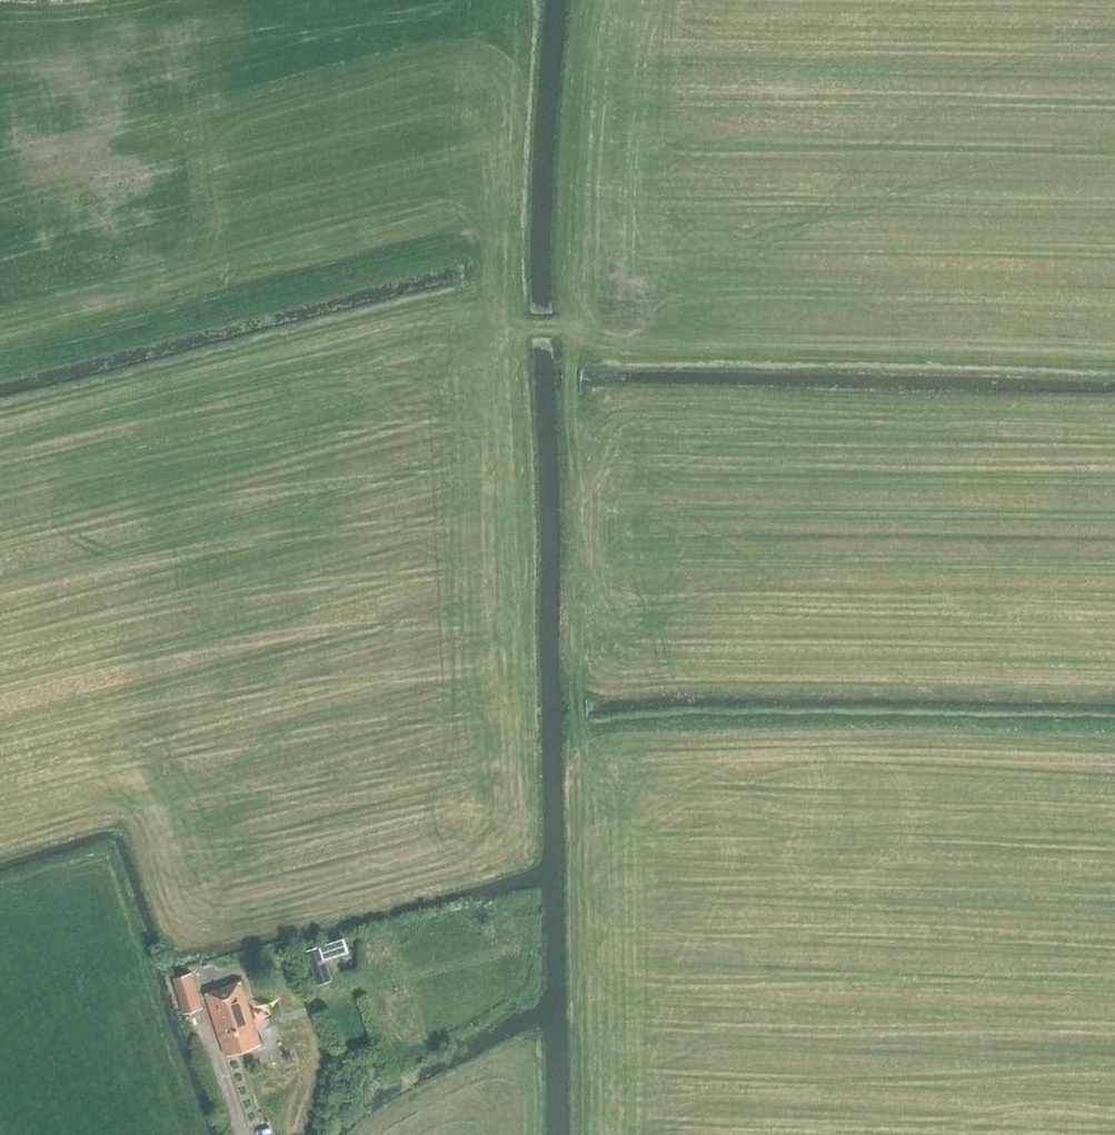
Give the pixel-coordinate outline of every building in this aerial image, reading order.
[(305,952),(318,985),(332,979),(319,946),(305,952)] [(177,978),(188,1011),(203,1008),(192,973),(177,978)] [(260,1045),(241,984),(206,995),(219,1037),(225,1035),(231,1054),(260,1045)]
